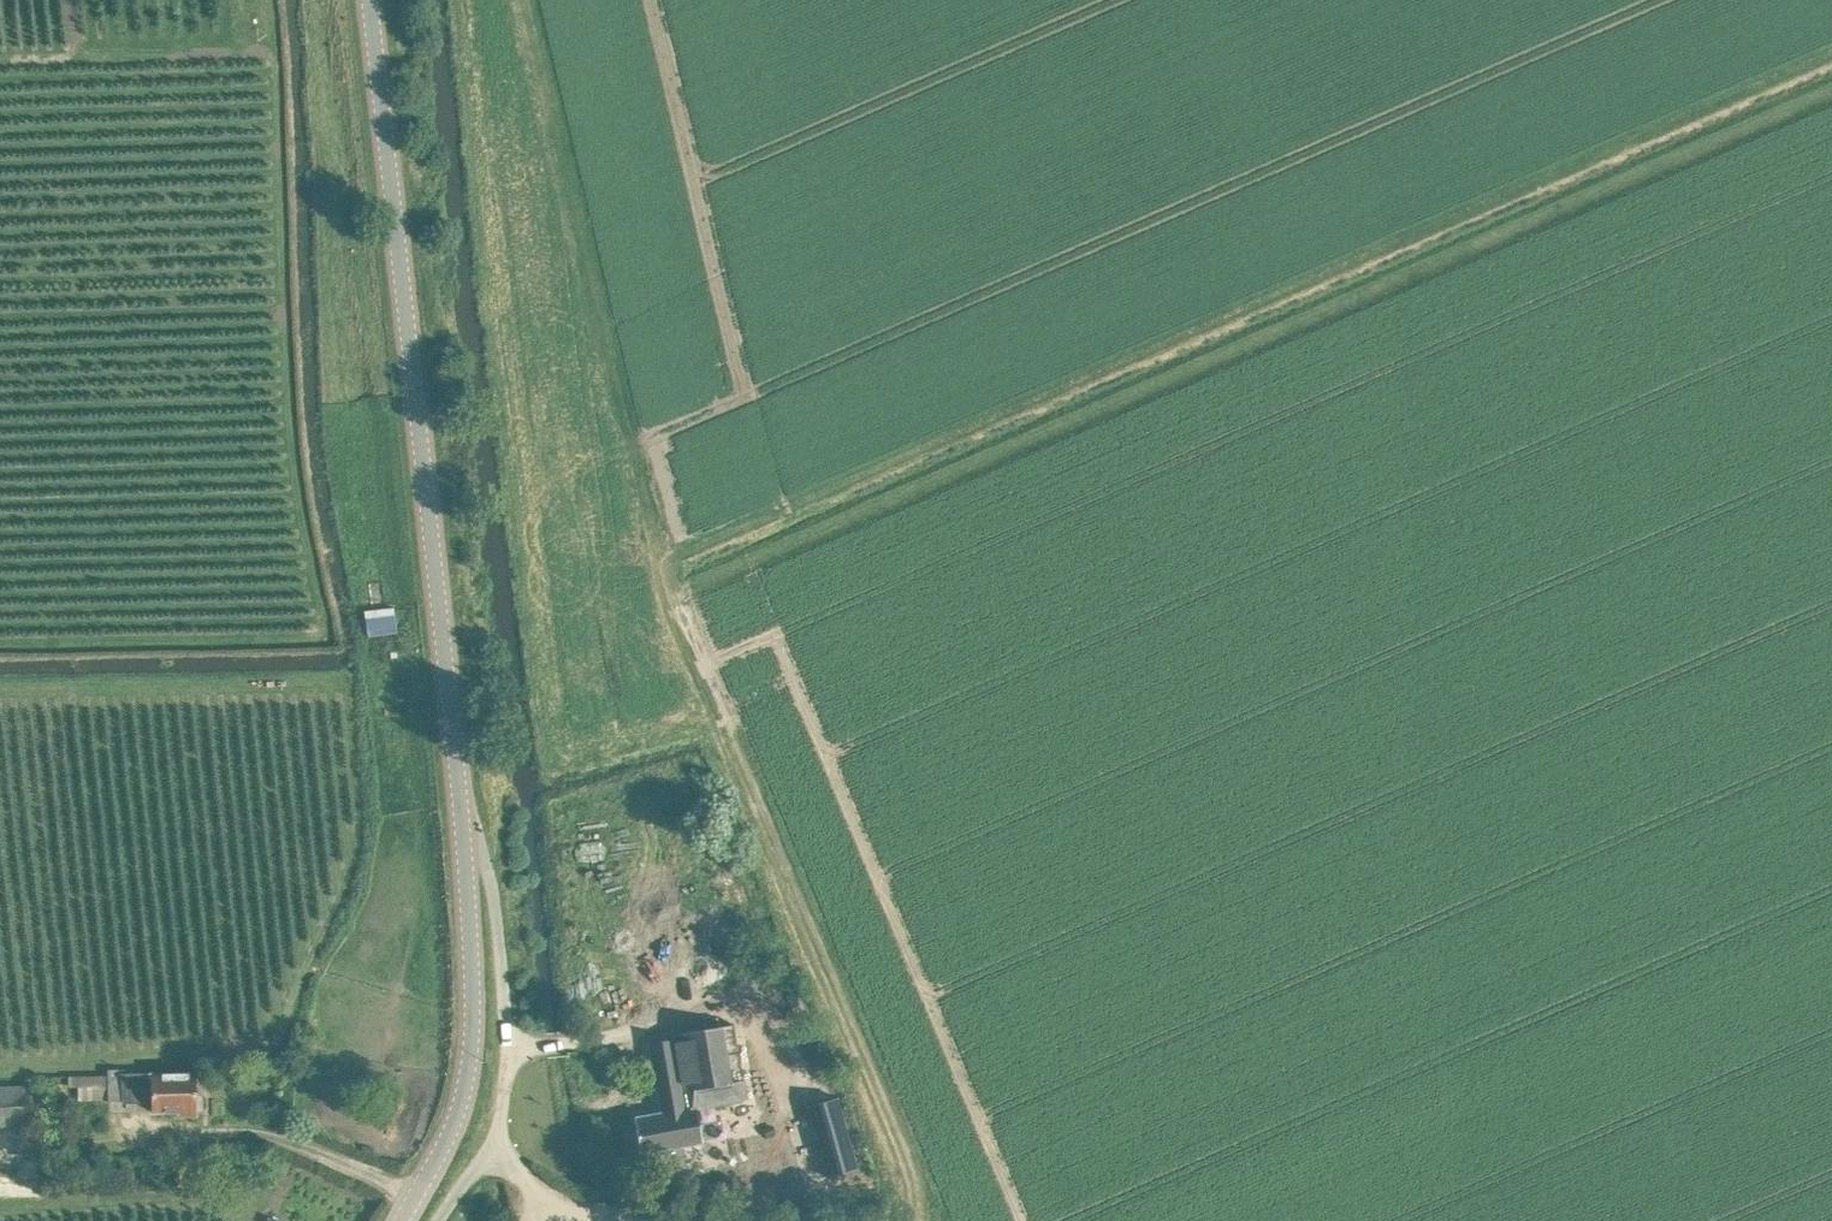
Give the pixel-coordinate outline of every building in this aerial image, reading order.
[(378,611),(411,611),(411,586),(378,586),(378,611)] [(644,1171),(684,1164),(681,1146),(703,1142),(697,1109),(746,1100),(733,1024),(671,1035),(672,1040),(650,1044),(662,1114),(635,1119),(644,1171)] [(125,1076),(125,1070),(107,1071),(108,1076),(78,1077),(79,1101),(108,1100),(108,1102),(152,1101),(152,1112),(175,1111),(175,1116),(196,1116),(195,1075),(125,1076)] [(31,1126),(30,1086),(0,1087),(0,1127),(31,1126)] [(827,1178),(857,1169),(837,1097),(807,1105),(827,1178)]
